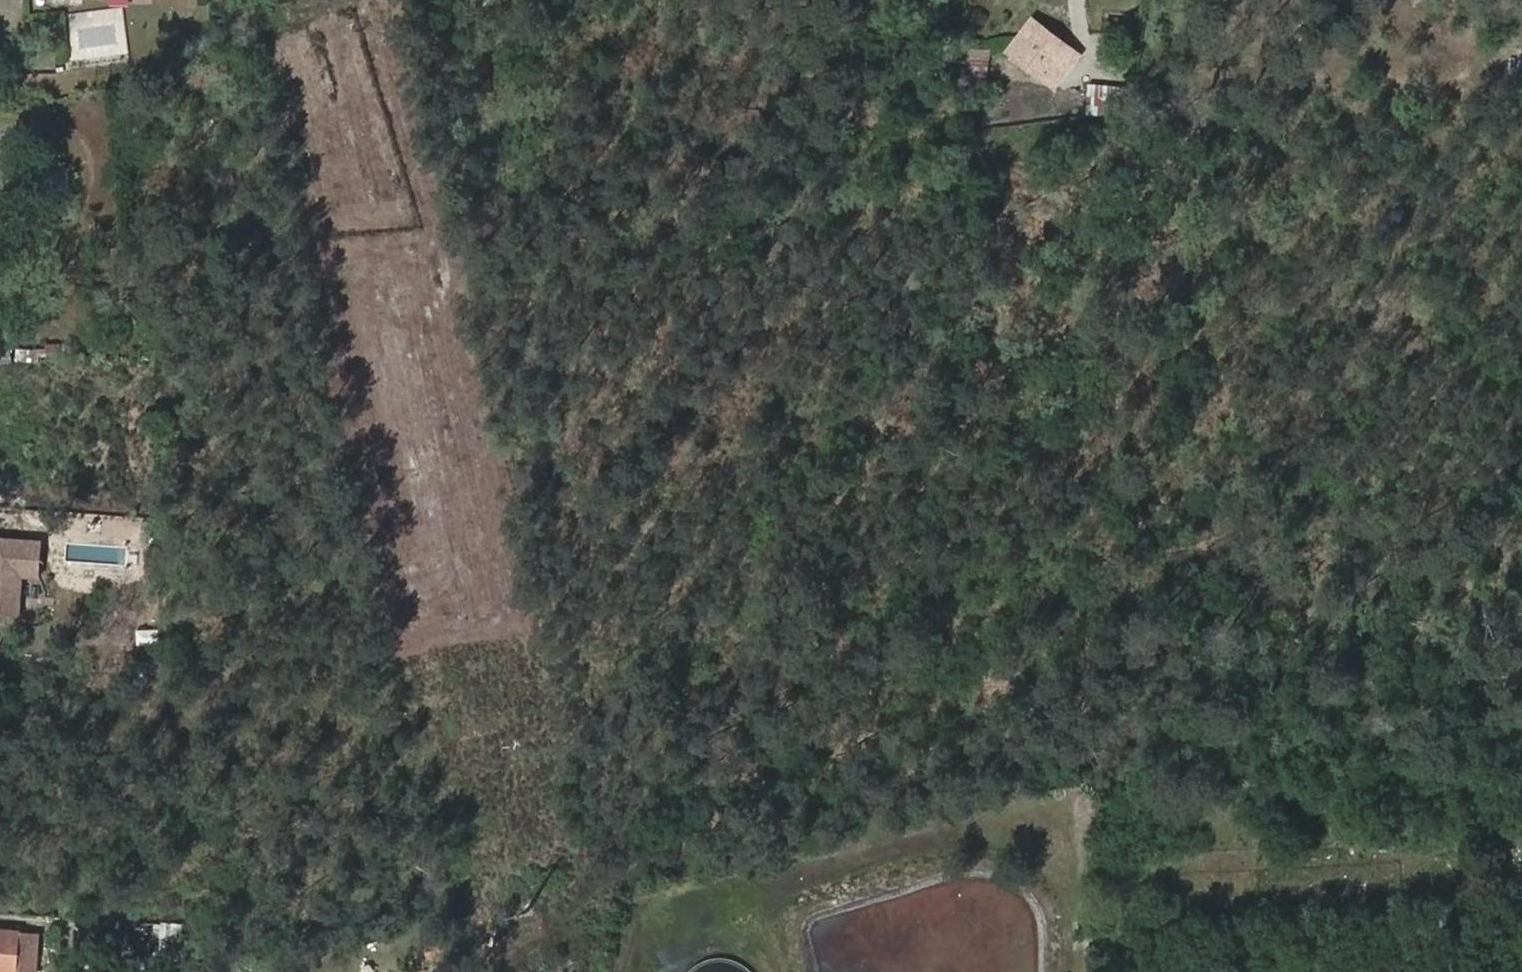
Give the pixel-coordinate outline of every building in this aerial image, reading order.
[(1077,60),(1035,28),(1012,58),(1031,72),(1036,66),(1059,84),(1077,60)] [(967,52),(965,73),(986,75),(988,54),(967,52)] [(1124,115),(1125,101),(1101,98),(1102,86),(1088,84),(1086,110),(1124,115)] [(1102,86),(1101,98),(1125,101),(1127,88),(1102,86)] [(19,615),(22,576),(39,577),(41,542),(0,539),(0,614),(19,615)] [(181,945),(183,925),(162,923),(158,959),(179,962),(181,945)] [(35,933),(0,930),(0,971),(33,971),(35,933)]
